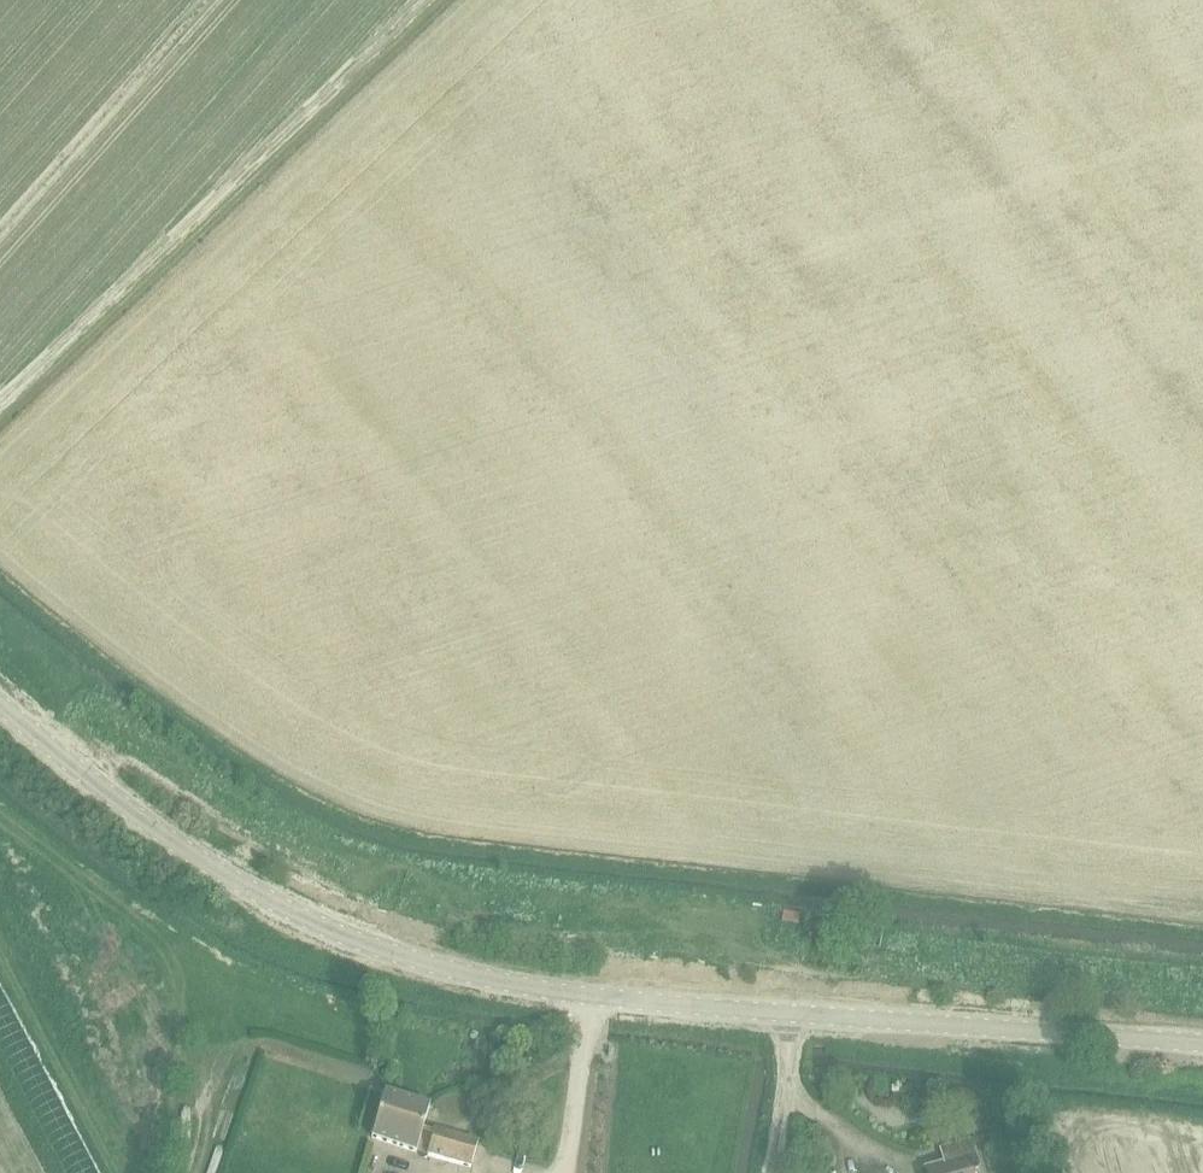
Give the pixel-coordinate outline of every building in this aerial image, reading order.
[(384,1093),(370,1139),(469,1170),(477,1144),(422,1127),(429,1107),(384,1093)] [(977,1165),(970,1142),(943,1150),(948,1164),(928,1170),(929,1172),(980,1172),(977,1165)]
